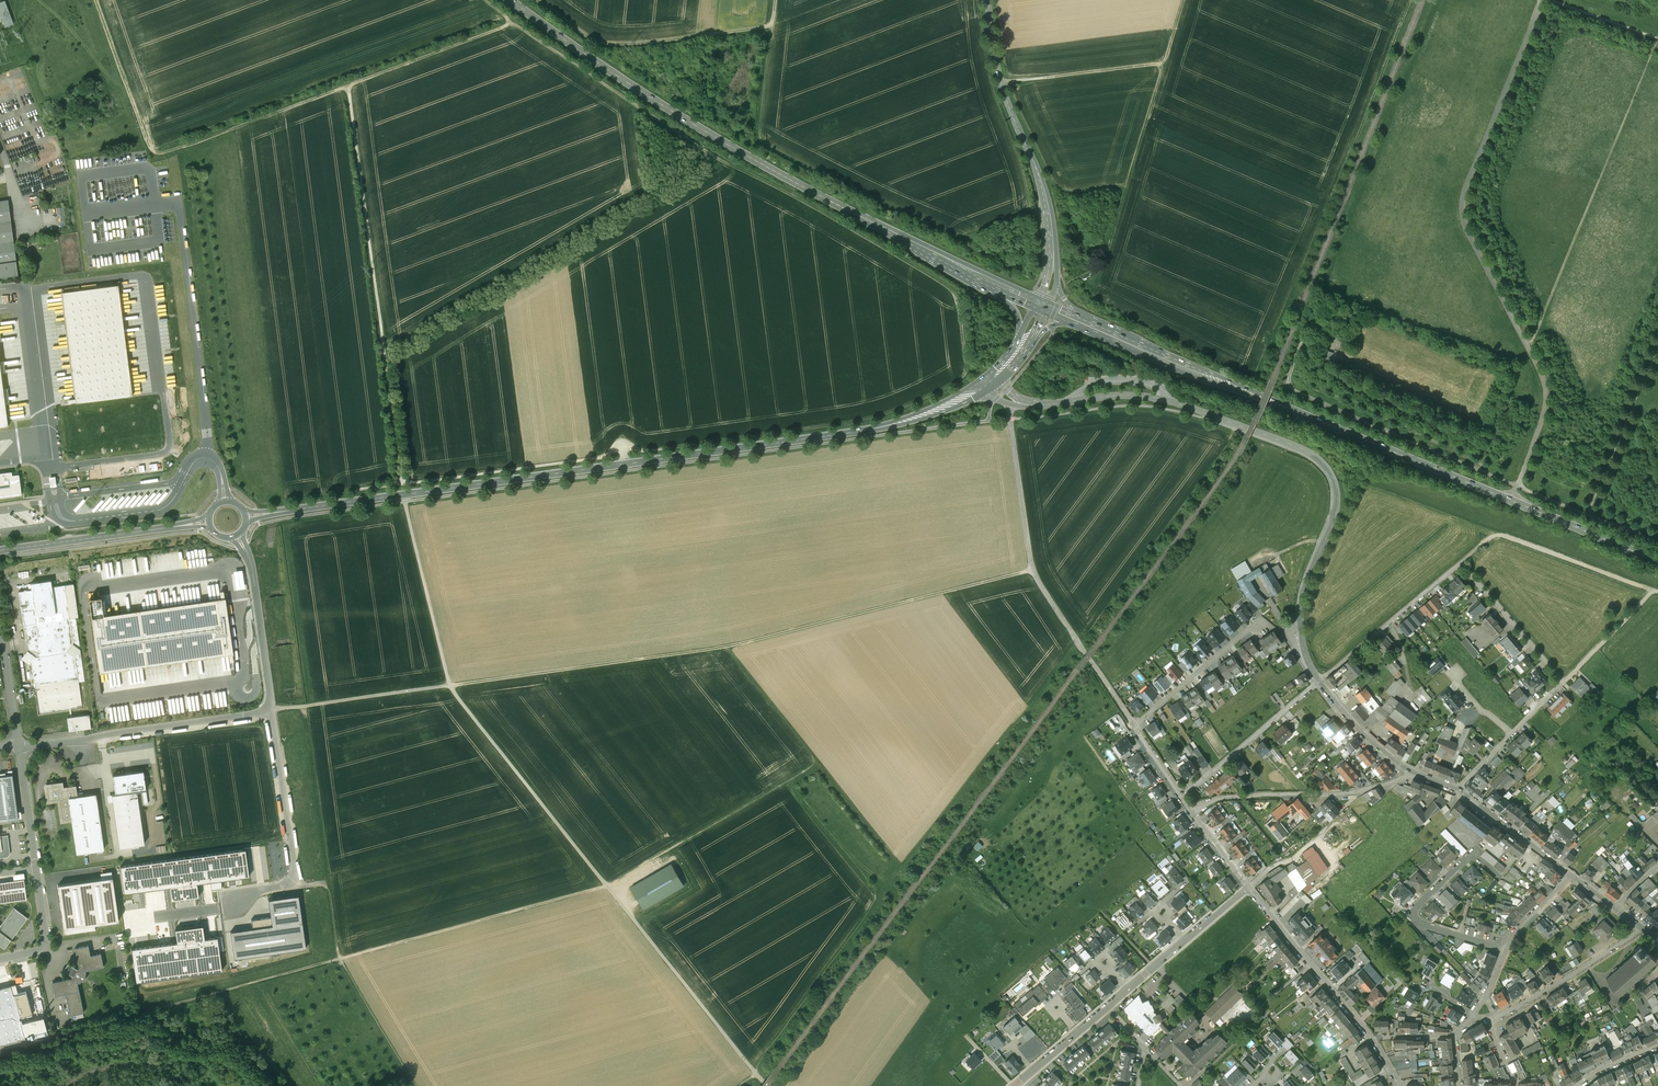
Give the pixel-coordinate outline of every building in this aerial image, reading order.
[(0,2),(0,14),(5,27),(13,24),(4,1),(0,2)] [(18,276),(8,200),(0,201),(0,278),(18,276)] [(108,286),(61,292),(75,402),(75,403),(132,396),(132,395),(118,285),(113,286),(108,286)] [(1325,359),(1331,361),(1331,360),(1336,361),(1339,351),(1334,350),(1334,351),(1328,350),(1325,359)] [(0,473),(0,498),(21,495),(19,475),(12,476),(11,472),(0,473)] [(1247,575),(1252,572),(1245,561),(1231,569),(1237,580),(1247,575)] [(1261,574),(1270,569),(1266,563),(1252,572),(1247,575),(1251,580),(1261,574)] [(1270,569),(1276,580),(1283,575),(1276,565),(1270,569)] [(1268,585),(1277,580),(1276,580),(1270,569),(1261,574),(1268,585)] [(1251,580),(1247,575),(1237,580),(1248,597),(1257,592),(1251,580)] [(1449,585),(1457,594),(1466,586),(1458,577),(1449,585)] [(1283,590),(1277,580),(1268,585),(1274,595),(1283,590)] [(50,581),(30,584),(31,590),(18,592),(27,651),(21,658),(29,663),(32,684),(36,683),(40,713),(82,707),(79,683),(85,682),(75,617),(78,617),(73,584),(51,587),(50,581)] [(1442,591),(1445,594),(1449,599),(1450,600),(1457,594),(1449,585),(1448,585),(1442,591)] [(1266,600),(1257,592),(1248,597),(1256,606),(1263,602),(1266,600)] [(1439,599),(1441,601),(1446,606),(1449,604),(1447,601),(1449,599),(1445,594),(1439,599)] [(1473,594),(1469,598),(1473,603),(1478,599),(1473,594)] [(100,597),(89,599),(91,618),(103,616),(100,597)] [(1428,602),(1436,612),(1442,607),(1439,603),(1434,598),(1434,597),(1428,602)] [(103,616),(91,618),(99,674),(167,664),(167,667),(170,667),(169,663),(229,655),(230,662),(233,662),(232,654),(233,654),(225,598),(224,598),(221,599),(161,607),(161,604),(158,604),(159,608),(103,616)] [(1480,601),(1468,611),(1469,612),(1469,611),(1471,613),(1470,614),(1474,618),(1478,615),(1486,608),(1480,601)] [(1246,607),(1252,614),(1258,609),(1251,602),(1246,607)] [(1422,607),(1427,613),(1430,617),(1436,612),(1428,602),(1422,607)] [(1235,613),(1244,623),(1253,615),(1252,614),(1246,607),(1244,604),(1241,607),(1241,608),(1235,613)] [(1411,616),(1419,625),(1424,620),(1421,617),(1417,612),(1417,611),(1411,616)] [(1482,620),(1495,636),(1504,629),(1490,613),(1482,620)] [(1405,621),(1413,630),(1419,625),(1411,616),(1405,621)] [(1223,627),(1230,634),(1239,627),(1238,627),(1234,622),(1230,617),(1221,624),(1223,627)] [(1399,626),(1404,631),(1407,635),(1413,630),(1405,621),(1399,626)] [(1223,631),(1227,636),(1230,634),(1223,627),(1221,629),(1223,631)] [(1208,636),(1210,638),(1216,646),(1225,639),(1220,633),(1216,629),(1208,636)] [(1267,636),(1275,648),(1282,643),(1279,639),(1274,631),(1267,636)] [(1388,635),(1385,638),(1390,644),(1393,642),(1388,635)] [(1505,650),(1506,649),(1514,642),(1508,635),(1499,642),(1505,650)] [(1265,649),(1268,653),(1275,648),(1267,636),(1259,641),(1265,649)] [(1466,637),(1461,642),(1474,658),(1480,654),(1466,637)] [(1210,638),(1207,641),(1213,648),(1216,646),(1210,638)] [(1390,644),(1385,638),(1377,645),(1384,653),(1392,646),(1390,644)] [(1198,652),(1203,657),(1211,650),(1205,643),(1202,640),(1194,647),(1198,652)] [(1245,645),(1251,655),(1258,651),(1251,640),(1247,642),(1248,643),(1245,645)] [(1205,643),(1211,650),(1213,648),(1207,641),(1205,643)] [(1506,649),(1512,657),(1515,655),(1520,651),(1518,649),(1519,648),(1514,642),(1506,649)] [(1245,661),(1252,657),(1251,655),(1245,645),(1238,650),(1245,661)] [(1183,661),(1189,669),(1198,662),(1189,652),(1181,659),(1183,661)] [(1292,653),(1284,658),(1289,666),(1297,661),(1292,653)] [(1226,661),(1235,674),(1241,669),(1242,669),(1239,664),(1233,656),(1226,661)] [(1438,658),(1444,665),(1447,663),(1441,656),(1438,658)] [(1427,666),(1434,674),(1444,665),(1438,658),(1438,657),(1427,666)] [(1526,657),(1518,663),(1524,671),(1532,664),(1526,657)] [(1351,659),(1332,675),(1335,680),(1337,679),(1348,669),(1352,674),(1348,677),(1349,678),(1351,681),(1362,671),(1351,659)] [(1386,666),(1393,674),(1398,670),(1401,668),(1393,659),(1386,666)] [(1179,665),(1185,672),(1189,669),(1183,661),(1179,665)] [(1226,677),(1227,679),(1228,678),(1235,674),(1226,661),(1218,666),(1226,677)] [(1239,664),(1242,669),(1241,669),(1244,673),(1247,671),(1246,669),(1242,663),(1241,662),(1239,664)] [(1170,673),(1175,680),(1176,680),(1183,674),(1174,664),(1167,670),(1170,673)] [(1398,670),(1393,674),(1397,679),(1402,675),(1398,670)] [(1208,677),(1213,685),(1216,689),(1223,685),(1220,681),(1215,672),(1208,677)] [(1533,679),(1540,687),(1547,681),(1539,672),(1535,676),(1536,677),(1533,679)] [(1166,677),(1172,684),(1175,680),(1170,673),(1166,677)] [(1304,673),(1295,679),(1298,683),(1300,682),(1302,686),(1309,681),(1304,673)] [(1332,675),(1326,679),(1332,687),(1338,683),(1337,682),(1338,681),(1337,679),(1335,680),(1332,675)] [(1163,678),(1169,686),(1172,684),(1166,677),(1165,676),(1163,678)] [(1162,692),(1169,686),(1163,678),(1161,677),(1154,683),(1162,692)] [(1206,690),(1213,685),(1208,677),(1200,681),(1206,690)] [(1570,687),(1580,696),(1584,693),(1583,692),(1589,686),(1580,677),(1570,687)] [(1337,688),(1340,690),(1344,686),(1347,684),(1351,681),(1349,678),(1337,688)] [(1391,696),(1394,698),(1405,684),(1400,678),(1396,681),(1395,680),(1385,691),(1391,696)] [(1533,694),(1540,687),(1533,679),(1530,682),(1527,679),(1523,682),(1525,684),(1533,694)] [(1151,685),(1149,687),(1154,694),(1157,692),(1151,685)] [(1340,690),(1339,691),(1344,696),(1349,691),(1344,686),(1340,690)] [(1149,687),(1141,694),(1149,703),(1157,696),(1154,694),(1149,687)] [(1376,709),(1379,705),(1365,687),(1355,695),(1362,704),(1370,713),(1376,709)] [(1446,699),(1447,701),(1453,695),(1447,687),(1440,694),(1445,699),(1446,699)] [(1189,692),(1196,703),(1197,704),(1204,700),(1196,688),(1189,692)] [(1427,703),(1432,698),(1425,690),(1423,688),(1414,701),(1420,708),(1426,701),(1427,703)] [(1425,690),(1432,698),(1435,696),(1430,690),(1428,688),(1425,690)] [(1520,689),(1516,693),(1515,691),(1510,695),(1519,705),(1528,697),(1520,689)] [(1189,708),(1196,703),(1189,692),(1182,697),(1189,708)] [(1275,692),(1270,696),(1275,703),(1280,699),(1275,692)] [(1446,702),(1454,711),(1464,703),(1461,699),(1458,696),(1456,693),(1453,695),(1447,701),(1446,702)] [(1563,693),(1555,701),(1564,710),(1572,702),(1563,693)] [(1135,697),(1136,698),(1142,704),(1144,702),(1138,695),(1135,697)] [(1382,707),(1390,714),(1399,702),(1394,698),(1391,696),(1382,707)] [(1136,698),(1130,703),(1130,704),(1131,706),(1131,705),(1137,713),(1144,707),(1142,704),(1136,698)] [(1555,701),(1548,709),(1556,717),(1564,710),(1555,701)] [(1385,721),(1383,723),(1405,738),(1409,731),(1404,728),(1417,715),(1399,702),(1390,714),(1388,716),(1385,721)] [(1185,714),(1182,709),(1180,706),(1179,706),(1177,703),(1170,707),(1178,719),(1185,714)] [(1360,723),(1366,719),(1370,715),(1369,714),(1370,713),(1362,704),(1351,712),(1360,723)] [(1383,722),(1390,714),(1382,707),(1379,705),(1376,709),(1370,713),(1369,714),(1370,715),(1366,719),(1370,723),(1375,717),(1383,722)] [(1185,707),(1182,709),(1185,714),(1187,717),(1190,715),(1185,707)] [(1323,714),(1317,719),(1321,725),(1328,720),(1323,714)] [(89,715),(67,718),(69,731),(91,728),(89,715)] [(1331,737),(1342,728),(1333,717),(1322,727),(1330,737),(1331,737)] [(1200,718),(1194,722),(1198,727),(1203,724),(1200,718)] [(1290,722),(1296,729),(1301,725),(1295,718),(1290,722)] [(1370,723),(1366,719),(1360,723),(1365,728),(1370,723)] [(1153,736),(1160,731),(1158,727),(1154,722),(1147,727),(1153,736)] [(1278,739),(1278,741),(1279,743),(1282,743),(1293,733),(1285,724),(1274,733),(1278,739)] [(1423,738),(1420,744),(1421,744),(1422,743),(1424,744),(1426,740),(1434,727),(1435,727),(1431,724),(1422,738),(1423,738)] [(1346,725),(1342,728),(1331,737),(1333,739),(1331,741),(1335,745),(1341,739),(1348,733),(1351,731),(1346,725)] [(1439,736),(1449,740),(1453,730),(1445,727),(1439,736)] [(1451,758),(1456,760),(1458,755),(1471,727),(1464,728),(1457,744),(1451,758)] [(1097,728),(1092,732),(1096,738),(1101,734),(1097,728)] [(1523,732),(1516,740),(1523,748),(1524,748),(1529,743),(1528,742),(1530,739),(1523,732)] [(1351,736),(1348,733),(1341,739),(1344,742),(1351,736)] [(1447,756),(1451,758),(1457,744),(1449,740),(1439,736),(1435,741),(1440,744),(1434,758),(1440,761),(1445,750),(1449,752),(1447,756)] [(1127,737),(1116,745),(1122,754),(1129,749),(1133,746),(1127,737)] [(1359,746),(1361,744),(1355,737),(1345,745),(1351,752),(1354,750),(1359,746)] [(1385,746),(1396,754),(1402,743),(1403,742),(1400,739),(1397,743),(1391,738),(1385,746)] [(1474,738),(1468,745),(1471,747),(1476,752),(1482,745),(1474,738)] [(1523,748),(1516,740),(1514,739),(1506,747),(1514,754),(1517,751),(1518,753),(1523,748)] [(1267,750),(1269,749),(1263,742),(1255,748),(1262,756),(1268,751),(1267,750)] [(1412,742),(1406,752),(1411,754),(1416,745),(1412,742)] [(1402,743),(1396,754),(1395,755),(1401,759),(1406,751),(1402,749),(1404,747),(1405,745),(1402,743)] [(1344,747),(1342,744),(1334,751),(1336,753),(1344,747)] [(1363,751),(1359,746),(1354,750),(1358,755),(1363,751)] [(1278,750),(1276,751),(1272,747),(1269,749),(1278,760),(1283,756),(1278,750)] [(1363,751),(1358,755),(1363,761),(1371,754),(1367,748),(1363,751)] [(1122,754),(1121,755),(1123,759),(1132,753),(1129,749),(1122,754)] [(1203,768),(1208,764),(1199,751),(1195,753),(1198,757),(1198,756),(1199,758),(1197,760),(1203,768)] [(1145,763),(1138,753),(1127,761),(1132,768),(1134,767),(1136,770),(1143,765),(1145,763)] [(1371,754),(1363,761),(1368,766),(1369,765),(1375,761),(1376,759),(1371,754)] [(1569,768),(1579,759),(1575,755),(1565,764),(1569,768)] [(1497,756),(1490,763),(1495,767),(1502,761),(1497,756)] [(1186,764),(1193,774),(1198,771),(1191,760),(1190,761),(1187,757),(1183,759),(1186,764)] [(1422,769),(1430,772),(1434,763),(1426,759),(1422,769)] [(1237,768),(1240,772),(1242,774),(1248,768),(1245,765),(1245,766),(1241,761),(1235,766),(1237,768)] [(1345,761),(1345,762),(1339,767),(1336,769),(1341,774),(1350,767),(1345,761)] [(1379,766),(1375,768),(1380,774),(1388,767),(1384,761),(1379,766)] [(1430,772),(1438,775),(1441,766),(1434,763),(1430,772)] [(1186,778),(1193,774),(1186,764),(1179,768),(1186,778)] [(1134,771),(1136,774),(1144,768),(1143,765),(1136,770),(1134,771)] [(1438,775),(1448,779),(1451,770),(1441,766),(1438,775)] [(1451,770),(1448,779),(1456,782),(1460,773),(1453,771),(1455,767),(1454,766),(1453,766),(1451,770)] [(1354,772),(1350,767),(1341,774),(1345,780),(1354,772)] [(1388,767),(1380,774),(1385,780),(1390,775),(1393,773),(1388,767)] [(1136,774),(1138,776),(1140,775),(1146,771),(1144,768),(1136,774)] [(1319,783),(1324,790),(1327,787),(1329,790),(1334,786),(1330,782),(1324,775),(1318,768),(1314,772),(1321,781),(1319,783)] [(1509,774),(1500,783),(1502,785),(1505,787),(1520,772),(1515,768),(1509,774)] [(1156,779),(1149,769),(1146,771),(1140,775),(1142,779),(1141,780),(1143,783),(1145,782),(1147,785),(1156,779)] [(1471,780),(1465,787),(1472,793),(1475,788),(1476,788),(1482,781),(1488,775),(1481,769),(1475,775),(1476,776),(1471,781),(1471,780)] [(1224,774),(1231,783),(1236,779),(1231,772),(1229,770),(1226,772),(1225,772),(1223,774),(1224,774)] [(1231,772),(1236,779),(1238,781),(1241,778),(1238,775),(1234,770),(1231,772)] [(115,794),(136,791),(146,790),(144,778),(143,778),(143,777),(144,777),(143,771),(128,773),(112,775),(113,781),(114,781),(114,782),(113,782),(115,794)] [(1483,795),(1487,797),(1500,783),(1509,774),(1504,771),(1493,783),(1494,784),(1483,795)] [(1359,778),(1354,772),(1345,780),(1350,785),(1352,783),(1357,779),(1359,778)] [(1324,775),(1330,782),(1333,780),(1327,773),(1324,775)] [(1216,781),(1205,790),(1210,796),(1216,791),(1218,793),(1231,783),(1224,774),(1218,779),(1218,778),(1216,780),(1216,781)] [(0,776),(0,821),(18,818),(17,812),(16,806),(16,805),(15,800),(16,800),(16,799),(15,799),(14,794),(15,794),(15,793),(14,793),(14,788),(14,787),(13,782),(13,781),(12,775),(0,776)] [(1486,777),(1482,781),(1477,786),(1482,790),(1490,780),(1490,779),(1489,780),(1486,777)] [(1419,794),(1423,783),(1413,779),(1410,787),(1409,790),(1419,794)] [(62,782),(45,785),(47,802),(58,801),(61,823),(72,821),(69,798),(76,797),(75,786),(62,788),(62,782)] [(1420,794),(1419,794),(1422,798),(1425,796),(1426,796),(1427,792),(1437,796),(1440,790),(1423,783),(1419,794),(1420,794)] [(1487,797),(1485,799),(1491,804),(1500,794),(1498,792),(1501,788),(1500,786),(1502,785),(1500,783),(1487,797)] [(1160,784),(1152,790),(1158,799),(1165,795),(1166,794),(1160,784)] [(1409,790),(1410,787),(1404,785),(1403,787),(1401,791),(1402,791),(1407,793),(1409,790)] [(1482,790),(1477,786),(1476,788),(1472,793),(1480,799),(1483,795),(1480,792),(1482,790)] [(1380,798),(1384,795),(1379,788),(1372,790),(1376,796),(1378,795),(1380,798)] [(148,804),(146,790),(136,791),(138,805),(144,805),(144,804),(148,804)] [(1509,790),(1493,806),(1500,811),(1509,803),(1505,798),(1508,796),(1509,797),(1512,794),(1509,790)] [(115,794),(112,794),(119,848),(144,844),(138,805),(136,791),(115,794)] [(1440,808),(1445,804),(1447,803),(1439,794),(1437,796),(1434,801),(1425,814),(1422,809),(1426,806),(1423,803),(1419,806),(1417,803),(1422,798),(1419,794),(1405,806),(1420,825),(1433,814),(1440,808)] [(76,797),(69,798),(72,821),(77,854),(103,850),(95,795),(87,796),(76,797)] [(1167,799),(1165,795),(1158,799),(1157,801),(1159,804),(1166,800),(1167,799)] [(1373,804),(1380,798),(1378,795),(1376,796),(1370,802),(1371,803),(1372,802),(1373,804)] [(1548,800),(1555,808),(1560,803),(1552,796),(1548,800)] [(1636,796),(1628,803),(1635,811),(1643,803),(1636,796)] [(1288,807),(1291,811),(1293,813),(1298,809),(1303,805),(1298,798),(1288,807)] [(1327,812),(1335,805),(1329,799),(1320,807),(1322,809),(1324,808),(1325,809),(1327,812)] [(1158,805),(1161,809),(1163,808),(1169,804),(1166,800),(1159,804),(1158,805)] [(1169,804),(1163,808),(1169,817),(1178,810),(1172,801),(1169,804)] [(1459,817),(1466,808),(1466,807),(1458,801),(1450,812),(1458,818),(1459,817)] [(1509,803),(1500,811),(1521,827),(1528,818),(1524,815),(1526,813),(1516,804),(1514,806),(1509,803)] [(1560,803),(1555,808),(1553,809),(1560,816),(1567,809),(1560,803)] [(1449,809),(1445,804),(1440,808),(1444,813),(1449,809)] [(1340,811),(1335,805),(1327,812),(1329,814),(1330,816),(1329,817),(1332,819),(1340,811)] [(1217,807),(1213,810),(1212,810),(1212,811),(1210,813),(1207,815),(1209,817),(1209,818),(1211,821),(1222,813),(1217,807)] [(1281,820),(1291,811),(1288,807),(1274,818),(1275,818),(1262,828),(1276,843),(1288,833),(1290,833),(1295,828),(1291,823),(1285,829),(1280,823),(1282,821),(1281,820)] [(1485,836),(1491,828),(1466,808),(1459,817),(1466,822),(1465,823),(1484,837),(1485,836)] [(1311,815),(1306,809),(1301,813),(1304,816),(1299,820),(1301,823),(1311,815)] [(1320,818),(1327,812),(1325,809),(1317,817),(1318,818),(1319,817),(1320,818)] [(1321,822),(1329,814),(1327,812),(1320,818),(1321,820),(1320,820),(1321,822)] [(1632,812),(1627,817),(1630,821),(1627,823),(1630,827),(1634,823),(1636,826),(1641,821),(1632,812)] [(1218,824),(1220,822),(1221,822),(1221,821),(1226,818),(1225,818),(1222,813),(1211,821),(1213,823),(1216,825),(1218,824)] [(1183,815),(1174,822),(1176,825),(1175,826),(1178,830),(1179,829),(1181,832),(1187,828),(1190,825),(1183,815)] [(1528,818),(1521,827),(1529,833),(1537,826),(1542,820),(1535,815),(1530,820),(1528,818)] [(1221,822),(1220,822),(1222,825),(1230,819),(1228,816),(1225,818),(1226,818),(1221,821),(1221,822)] [(1222,825),(1224,827),(1225,827),(1230,823),(1230,824),(1232,822),(1230,819),(1222,825)] [(1577,836),(1560,820),(1555,826),(1553,829),(1557,832),(1557,833),(1567,842),(1569,839),(1571,842),(1572,840),(1570,838),(1572,836),(1575,838),(1577,836)] [(1223,837),(1234,829),(1230,824),(1230,823),(1225,827),(1224,827),(1222,829),(1220,831),(1222,834),(1221,834),(1223,837)] [(1499,840),(1505,835),(1493,826),(1491,828),(1485,836),(1495,845),(1498,841),(1499,840)] [(1537,826),(1529,833),(1543,845),(1546,841),(1549,836),(1537,826)] [(1189,831),(1187,828),(1181,832),(1179,834),(1181,837),(1189,831)] [(1455,848),(1459,853),(1462,855),(1467,850),(1446,828),(1440,833),(1455,848)] [(1190,829),(1182,835),(1185,838),(1186,837),(1193,832),(1190,829)] [(1233,839),(1233,838),(1233,837),(1238,834),(1234,829),(1223,837),(1225,839),(1226,839),(1228,842),(1230,840),(1233,839)] [(1549,836),(1546,841),(1543,845),(1541,847),(1546,850),(1556,858),(1561,851),(1562,850),(1561,849),(1551,842),(1557,833),(1557,832),(1553,829),(1549,836)] [(1194,831),(1193,832),(1186,837),(1193,847),(1202,841),(1199,837),(1197,835),(1194,831)] [(1234,841),(1242,835),(1240,832),(1238,834),(1233,837),(1233,838),(1233,839),(1234,841)] [(1507,849),(1509,847),(1515,839),(1507,833),(1505,835),(1499,840),(1498,841),(1507,849)] [(0,850),(0,858),(5,857),(10,851),(7,835),(0,836),(0,837),(2,850),(0,850)] [(1237,843),(1242,839),(1242,840),(1245,838),(1242,835),(1234,841),(1236,843),(1237,843)] [(1235,853),(1246,845),(1242,840),(1242,839),(1237,843),(1236,843),(1234,845),(1232,847),(1233,850),(1235,853)] [(1514,852),(1520,856),(1527,848),(1515,839),(1509,847),(1514,851),(1513,852),(1513,853),(1514,852)] [(1561,849),(1562,850),(1561,851),(1567,855),(1571,849),(1565,844),(1561,849)] [(1245,853),(1250,850),(1246,845),(1235,853),(1237,855),(1240,858),(1242,856),(1245,855),(1245,854),(1245,853)] [(1297,867),(1307,884),(1318,876),(1317,875),(1328,869),(1317,850),(1313,846),(1303,853),(1308,861),(1297,867)] [(1442,860),(1447,864),(1456,855),(1452,851),(1447,846),(1446,848),(1445,846),(1439,853),(1440,854),(1438,855),(1442,860)] [(1211,858),(1213,856),(1206,847),(1198,853),(1205,862),(1211,858)] [(1246,857),(1252,853),(1254,851),(1252,848),(1250,850),(1245,853),(1245,854),(1245,855),(1246,857)] [(221,880),(249,877),(245,849),(120,866),(124,894),(169,887),(171,900),(199,897),(197,884),(210,882),(211,890),(222,889),(221,880)] [(1485,850),(1481,855),(1493,866),(1498,861),(1485,850)] [(1575,857),(1570,852),(1563,860),(1569,864),(1575,857)] [(1625,865),(1629,862),(1623,853),(1619,856),(1625,865)] [(1591,864),(1596,868),(1605,860),(1600,854),(1591,864)] [(1637,871),(1641,875),(1652,865),(1647,862),(1647,861),(1640,855),(1637,858),(1637,859),(1639,861),(1643,865),(1637,871)] [(1247,869),(1258,861),(1254,856),(1250,859),(1249,859),(1248,859),(1246,862),(1244,863),(1246,866),(1245,867),(1247,869)] [(1656,861),(1653,857),(1647,861),(1647,862),(1652,865),(1656,861)] [(1213,860),(1211,858),(1205,862),(1203,864),(1205,866),(1208,864),(1213,860)] [(1549,879),(1556,871),(1553,868),(1553,865),(1543,858),(1540,862),(1539,864),(1543,866),(1540,868),(1538,867),(1536,871),(1535,872),(1539,876),(1542,872),(1546,874),(1545,875),(1549,879)] [(1431,859),(1427,862),(1429,864),(1423,869),(1432,878),(1441,869),(1437,865),(1433,860),(1431,859)] [(1605,860),(1596,868),(1600,872),(1608,864),(1605,860)] [(1249,872),(1250,872),(1252,874),(1254,872),(1257,871),(1258,870),(1262,867),(1262,866),(1258,861),(1247,869),(1249,872)] [(1506,867),(1498,861),(1493,866),(1501,872),(1506,867)] [(1215,863),(1210,867),(1209,867),(1216,876),(1223,870),(1217,862),(1215,863)] [(1632,874),(1636,880),(1641,875),(1637,871),(1633,866),(1632,867),(1629,862),(1625,865),(1632,873),(1632,874)] [(1257,871),(1259,874),(1266,867),(1264,864),(1262,866),(1262,867),(1258,870),(1257,871)] [(671,865),(632,887),(645,910),(684,888),(671,865)] [(1467,871),(1464,873),(1469,878),(1474,883),(1482,876),(1473,866),(1468,871),(1467,871)] [(1514,877),(1518,872),(1519,871),(1513,866),(1508,872),(1514,877)] [(1170,872),(1167,875),(1175,884),(1178,882),(1183,878),(1174,867),(1169,871),(1170,872)] [(1288,873),(1296,887),(1299,891),(1301,890),(1307,884),(1297,867),(1289,873),(1288,873)] [(1588,867),(1582,874),(1589,880),(1595,873),(1588,867)] [(1260,884),(1269,898),(1277,893),(1279,892),(1273,883),(1288,873),(1289,873),(1285,868),(1260,884)] [(1562,878),(1562,875),(1556,871),(1549,879),(1555,884),(1562,878)] [(1417,872),(1409,881),(1413,884),(1419,891),(1422,888),(1427,882),(1417,872)] [(1627,889),(1636,880),(1632,874),(1625,880),(1618,873),(1614,876),(1623,886),(1627,889)] [(1217,881),(1219,884),(1221,883),(1227,878),(1225,876),(1217,881)] [(101,879),(58,885),(64,929),(65,928),(94,924),(118,921),(112,877),(101,879)] [(1227,878),(1221,883),(1227,892),(1235,886),(1228,877),(1227,878)] [(1451,887),(1453,887),(1461,895),(1469,887),(1458,877),(1450,885),(1450,886),(1451,887)] [(1657,890),(1657,889),(1648,878),(1643,882),(1648,888),(1654,894),(1657,890)] [(27,899),(24,879),(0,882),(0,903),(27,899)] [(1160,879),(1151,887),(1160,898),(1169,890),(1160,879)] [(1497,883),(1498,881),(1495,879),(1488,887),(1491,890),(1497,883)] [(1498,881),(1497,883),(1507,891),(1513,884),(1500,879),(1498,881)] [(1205,889),(1210,884),(1206,880),(1201,884),(1205,889)] [(1396,889),(1398,892),(1405,886),(1402,883),(1400,881),(1393,887),(1396,889)] [(1405,886),(1408,889),(1411,887),(1410,887),(1405,881),(1402,883),(1405,886)] [(1541,881),(1536,886),(1540,889),(1542,891),(1545,886),(1541,881)] [(1542,891),(1546,895),(1553,890),(1547,884),(1545,886),(1542,891)] [(1396,889),(1392,893),(1403,905),(1409,899),(1409,898),(1413,894),(1408,889),(1405,886),(1398,892),(1396,889)] [(1605,893),(1615,901),(1620,896),(1614,891),(1614,890),(1610,886),(1605,893)] [(1288,895),(1292,899),(1295,896),(1299,891),(1296,887),(1288,895)] [(1531,894),(1533,896),(1538,891),(1534,887),(1531,887),(1528,891),(1531,894)] [(1579,899),(1571,905),(1567,909),(1569,911),(1571,913),(1579,906),(1581,908),(1590,900),(1577,888),(1573,893),(1579,899)] [(1635,896),(1640,891),(1636,888),(1627,899),(1639,909),(1644,903),(1635,896)] [(1312,895),(1314,898),(1322,892),(1320,889),(1312,895)] [(1446,889),(1438,897),(1449,908),(1457,900),(1446,889)] [(1533,896),(1538,901),(1539,902),(1546,895),(1542,891),(1540,889),(1538,891),(1533,896)] [(1295,896),(1299,900),(1301,898),(1305,894),(1301,890),(1295,896)] [(1149,907),(1155,902),(1147,892),(1141,897),(1149,907)] [(1277,893),(1269,898),(1274,906),(1282,901),(1277,893)] [(1305,894),(1301,898),(1308,905),(1312,901),(1305,894)] [(1523,902),(1530,909),(1538,901),(1533,896),(1531,894),(1523,902)] [(298,895),(268,900),(270,917),(251,920),(252,929),(230,932),(234,959),(305,949),(298,895)] [(1187,903),(1180,895),(1171,903),(1178,910),(1187,903)] [(1283,917),(1299,900),(1295,896),(1292,899),(1278,913),(1283,917)] [(1558,904),(1559,905),(1563,909),(1567,905),(1565,903),(1562,900),(1558,904)] [(243,915),(254,905),(252,902),(241,912),(243,915)] [(1137,918),(1144,911),(1136,902),(1129,909),(1137,918)] [(1433,902),(1424,911),(1431,918),(1436,914),(1439,917),(1444,913),(1441,909),(1433,902)] [(1517,908),(1524,915),(1530,909),(1523,902),(1521,904),(1520,903),(1518,905),(1519,906),(1517,908)] [(1567,905),(1563,909),(1566,913),(1569,911),(1567,909),(1571,905),(1570,904),(1570,905),(1567,902),(1565,903),(1567,905)] [(1646,902),(1639,909),(1643,913),(1650,906),(1646,902)] [(1506,908),(1511,909),(1512,908),(1516,909),(1510,915),(1517,922),(1524,915),(1517,908),(1510,906),(1507,905),(1506,908)] [(1556,908),(1562,913),(1564,915),(1566,913),(1563,909),(1559,905),(1556,908)] [(1547,913),(1555,920),(1554,919),(1557,916),(1558,916),(1562,913),(1556,908),(1555,906),(1547,913)] [(4,949),(27,919),(26,918),(26,917),(14,907),(0,925),(0,946),(4,949)] [(1129,919),(1123,912),(1115,919),(1124,929),(1127,927),(1128,927),(1132,923),(1130,920),(1129,920),(1128,919),(1129,919)] [(1646,916),(1651,920),(1657,915),(1655,913),(1654,915),(1650,912),(1646,916)] [(1193,921),(1186,913),(1177,921),(1183,928),(1193,921)] [(1313,932),(1315,930),(1310,925),(1313,923),(1306,915),(1302,918),(1298,913),(1288,921),(1294,928),(1293,929),(1297,934),(1298,933),(1304,939),(1313,932)] [(1514,925),(1517,922),(1510,915),(1505,920),(1508,923),(1510,925),(1512,923),(1514,925)] [(1596,922),(1599,924),(1604,920),(1605,918),(1603,915),(1596,922)] [(1599,924),(1594,929),(1591,933),(1597,938),(1600,935),(1606,940),(1611,935),(1609,933),(1613,929),(1616,925),(1607,917),(1604,920),(1599,924)] [(1548,924),(1543,918),(1536,924),(1545,934),(1552,927),(1548,924)] [(1158,928),(1151,920),(1144,926),(1146,929),(1145,930),(1148,933),(1149,932),(1151,935),(1158,928)] [(1551,921),(1548,924),(1552,927),(1555,930),(1558,928),(1551,921)] [(1477,928),(1489,932),(1491,926),(1483,924),(1483,925),(1479,923),(1477,928)] [(94,924),(65,928),(66,934),(95,930),(94,924)] [(1266,936),(1274,930),(1270,925),(1262,931),(1266,936)] [(1313,932),(1315,934),(1323,928),(1321,925),(1315,930),(1313,932)] [(177,943),(131,949),(136,983),(222,971),(219,952),(223,951),(221,937),(204,939),(202,926),(175,930),(177,943)] [(1115,936),(1108,927),(1100,933),(1108,942),(1115,936)] [(1170,933),(1167,929),(1158,937),(1161,940),(1160,941),(1163,945),(1173,938),(1169,934),(1170,933)] [(1270,943),(1278,936),(1274,930),(1266,936),(1269,941),(1270,943)] [(1316,938),(1310,944),(1327,964),(1339,953),(1322,933),(1316,938)] [(1275,949),(1283,943),(1283,942),(1278,936),(1270,943),(1273,946),(1274,948),(1275,949)] [(1103,947),(1095,938),(1089,943),(1096,952),(1103,947)] [(1116,950),(1121,946),(1123,944),(1121,941),(1114,948),(1116,950)] [(1576,941),(1567,946),(1574,956),(1582,951),(1576,941)] [(1473,945),(1464,942),(1457,949),(1461,954),(1466,949),(1471,951),(1473,945)] [(1281,955),(1288,948),(1283,943),(1275,949),(1278,952),(1280,955),(1281,955)] [(1642,959),(1649,952),(1647,950),(1646,949),(1644,947),(1644,946),(1643,946),(1641,944),(1642,944),(1641,943),(1640,944),(1638,946),(1637,947),(1635,949),(1634,949),(1634,950),(1635,950),(1636,952),(1642,959)] [(88,945),(74,948),(78,964),(72,966),(67,963),(63,970),(68,973),(68,979),(52,982),(55,996),(65,994),(70,1016),(83,1013),(77,983),(80,983),(81,981),(82,981),(84,981),(85,980),(85,979),(86,978),(85,976),(85,975),(86,973),(85,970),(103,967),(100,953),(90,955),(88,945)] [(1128,954),(1121,946),(1116,950),(1112,953),(1120,961),(1128,954)] [(1083,947),(1076,952),(1085,962),(1091,957),(1083,947)] [(1283,965),(1294,955),(1288,948),(1281,955),(1282,957),(1282,958),(1278,961),(1282,966),(1283,965)] [(1348,960),(1354,956),(1350,951),(1344,955),(1348,960)] [(1280,955),(1278,952),(1267,963),(1269,965),(1280,955)] [(1636,952),(1606,978),(1610,983),(1609,984),(1612,988),(1613,987),(1617,990),(1615,991),(1619,995),(1627,988),(1628,988),(1628,987),(1631,984),(1631,985),(1632,985),(1631,984),(1638,978),(1639,979),(1639,978),(1639,977),(1642,974),(1643,975),(1642,974),(1649,968),(1650,969),(1650,968),(1650,967),(1656,961),(1649,952),(1642,959),(1636,952)] [(1480,972),(1482,973),(1482,972),(1489,975),(1496,956),(1487,953),(1480,972)] [(1282,957),(1281,955),(1280,955),(1269,965),(1267,967),(1269,969),(1278,961),(1282,958),(1282,957)] [(1292,967),(1299,961),(1294,955),(1283,965),(1285,968),(1288,965),(1289,967),(1290,966),(1292,967)] [(1071,957),(1064,962),(1073,972),(1080,966),(1071,957)] [(1428,957),(1423,964),(1427,966),(1426,968),(1425,967),(1422,972),(1429,976),(1432,972),(1431,971),(1432,970),(1433,971),(1438,964),(1428,957)] [(1351,968),(1343,959),(1330,970),(1338,980),(1351,968)] [(1119,966),(1121,969),(1128,962),(1126,960),(1119,966)] [(1135,969),(1129,962),(1128,962),(1121,969),(1119,970),(1126,978),(1135,969)] [(1053,963),(1046,967),(1049,972),(1055,968),(1053,963)] [(1548,966),(1540,972),(1541,973),(1539,975),(1544,980),(1546,979),(1547,981),(1555,975),(1551,970),(1548,966)] [(1053,990),(1067,978),(1065,976),(1069,973),(1064,968),(1061,971),(1057,967),(1043,979),(1053,990)] [(1093,969),(1085,976),(1092,984),(1100,977),(1093,969)] [(1364,986),(1369,991),(1370,990),(1375,986),(1376,985),(1362,969),(1355,975),(1359,981),(1364,986)] [(1305,983),(1313,977),(1308,972),(1298,982),(1302,986),(1305,983)] [(1449,987),(1453,980),(1455,977),(1453,977),(1447,972),(1441,982),(1449,987)] [(1480,974),(1487,981),(1489,975),(1482,972),(1482,973),(1480,974)] [(1470,986),(1477,992),(1482,987),(1474,980),(1472,983),(1471,981),(1470,980),(1463,973),(1461,976),(1470,986)] [(1474,980),(1482,987),(1487,981),(1480,974),(1474,980)] [(1343,995),(1350,989),(1356,984),(1359,981),(1355,975),(1338,989),(1343,995)] [(1313,977),(1305,983),(1310,989),(1318,983),(1313,977)] [(1526,984),(1527,984),(1524,978),(1522,979),(1516,982),(1517,983),(1520,988),(1526,985),(1526,984)] [(1581,987),(1584,991),(1591,987),(1586,978),(1578,983),(1581,987)] [(1115,986),(1109,979),(1100,987),(1106,994),(1115,986)] [(1526,984),(1526,985),(1531,993),(1539,988),(1537,985),(1539,984),(1537,981),(1536,982),(1534,979),(1527,984),(1526,984)] [(1364,986),(1359,981),(1356,984),(1360,989),(1364,986)] [(1518,994),(1522,992),(1523,992),(1520,988),(1517,983),(1513,985),(1511,981),(1511,982),(1507,985),(1506,984),(1514,998),(1519,995),(1518,994)] [(1655,981),(1649,986),(1653,991),(1656,990),(1657,993),(1657,992),(1657,987),(1655,981)] [(1066,992),(1074,985),(1071,982),(1064,989),(1066,992)] [(25,1041),(24,1037),(47,1031),(43,1017),(21,1023),(13,994),(18,993),(15,984),(0,988),(0,1047),(25,1041)] [(1235,984),(1205,1012),(1215,1023),(1243,996),(1239,992),(1241,990),(1235,984)] [(1046,995),(1038,985),(1032,990),(1031,989),(1025,995),(1027,997),(1022,1002),(1019,999),(1013,1005),(1015,1006),(1012,1009),(1016,1013),(1019,1011),(1022,1015),(1046,995)] [(1364,986),(1360,989),(1365,994),(1369,991),(1364,986)] [(1469,1005),(1477,992),(1470,986),(1466,992),(1462,989),(1457,997),(1469,1005)] [(1646,997),(1653,991),(1649,986),(1643,991),(1646,997)] [(1556,992),(1561,1000),(1568,996),(1567,993),(1568,992),(1566,990),(1565,991),(1563,987),(1556,992)] [(1584,991),(1581,987),(1578,989),(1582,997),(1586,995),(1584,991)] [(1320,1000),(1327,994),(1322,988),(1310,998),(1314,1002),(1318,998),(1320,1000)] [(1377,988),(1372,993),(1367,997),(1372,1004),(1375,1007),(1386,998),(1377,988)] [(1419,994),(1409,988),(1404,997),(1408,1000),(1409,999),(1413,1001),(1414,1002),(1415,1000),(1419,994)] [(1072,1006),(1080,999),(1072,989),(1063,996),(1072,1006)] [(1354,994),(1350,989),(1343,995),(1347,1000),(1354,994)] [(1508,1002),(1502,991),(1501,991),(1501,992),(1498,994),(1498,993),(1494,995),(1501,1006),(1504,1004),(1504,1005),(1505,1005),(1508,1004),(1508,1002)] [(1562,1004),(1564,1004),(1561,1000),(1556,992),(1547,997),(1549,1001),(1548,1002),(1550,1004),(1551,1004),(1552,1006),(1560,1001),(1562,1004)] [(1305,993),(1298,998),(1300,1001),(1302,1000),(1306,1005),(1311,1001),(1305,993)] [(1354,995),(1347,1000),(1351,1005),(1361,998),(1356,993),(1354,994),(1354,995)] [(1172,1029),(1170,1031),(1166,1026),(1169,1023),(1166,1017),(1163,1019),(1160,1013),(1157,1015),(1156,1012),(1155,1013),(1154,1010),(1155,1009),(1152,1004),(1151,1004),(1149,999),(1143,1002),(1139,994),(1125,1008),(1126,1009),(1125,1010),(1129,1014),(1130,1014),(1132,1016),(1131,1016),(1136,1021),(1136,1020),(1138,1022),(1138,1023),(1142,1027),(1143,1027),(1144,1028),(1144,1029),(1148,1034),(1149,1033),(1154,1038),(1164,1029),(1169,1034),(1167,1035),(1166,1034),(1164,1036),(1163,1037),(1162,1039),(1162,1040),(1158,1044),(1157,1045),(1158,1047),(1156,1049),(1163,1056),(1165,1054),(1167,1056),(1168,1055),(1174,1050),(1178,1054),(1177,1055),(1180,1057),(1181,1056),(1186,1061),(1182,1064),(1184,1066),(1177,1072),(1184,1079),(1191,1073),(1193,1075),(1201,1067),(1202,1069),(1207,1065),(1205,1063),(1207,1061),(1208,1062),(1213,1058),(1212,1057),(1215,1053),(1216,1054),(1221,1050),(1220,1049),(1228,1041),(1222,1035),(1221,1035),(1219,1033),(1213,1038),(1212,1036),(1209,1038),(1209,1037),(1207,1039),(1206,1040),(1204,1041),(1205,1042),(1201,1046),(1200,1045),(1198,1047),(1198,1046),(1194,1050),(1185,1042),(1189,1038),(1188,1036),(1189,1035),(1190,1035),(1192,1034),(1193,1033),(1195,1031),(1194,1030),(1196,1028),(1194,1026),(1199,1021),(1197,1019),(1198,1018),(1193,1013),(1192,1012),(1191,1013),(1184,1019),(1183,1018),(1181,1020),(1180,1021),(1178,1023),(1179,1024),(1175,1027),(1174,1026),(1173,1028),(1171,1029),(1172,1029)] [(1179,994),(1175,999),(1182,1006),(1187,1001),(1179,994)] [(1325,1006),(1332,1000),(1327,994),(1320,1000),(1319,1001),(1321,1004),(1322,1003),(1323,1004),(1325,1006)] [(1578,994),(1572,997),(1575,1003),(1578,1001),(1577,999),(1580,997),(1578,994)] [(1439,1003),(1436,1001),(1437,999),(1432,996),(1425,1007),(1430,1011),(1431,1009),(1434,1011),(1439,1003)] [(1636,1006),(1643,1005),(1642,1000),(1644,999),(1643,996),(1635,998),(1636,1006)] [(1080,999),(1072,1006),(1074,1009),(1069,1013),(1076,1020),(1086,1012),(1082,1008),(1085,1005),(1080,999)] [(1327,1009),(1331,1013),(1338,1007),(1332,1000),(1325,1006),(1322,1009),(1321,1010),(1318,1013),(1316,1015),(1318,1017),(1327,1009)] [(1414,1002),(1413,1001),(1408,1008),(1413,1009),(1417,1002),(1415,1000),(1414,1002)] [(1300,1002),(1295,1006),(1299,1010),(1304,1006),(1300,1002)] [(1377,1010),(1375,1007),(1372,1004),(1367,1008),(1372,1014),(1377,1010)] [(1462,1015),(1451,1008),(1447,1015),(1448,1016),(1455,1021),(1458,1022),(1462,1015)] [(1535,1008),(1527,1013),(1532,1021),(1541,1016),(1538,1010),(1537,1011),(1535,1008)] [(1337,1022),(1345,1015),(1340,1009),(1332,1015),(1337,1022)] [(1340,1032),(1351,1022),(1345,1015),(1337,1022),(1329,1029),(1333,1034),(1338,1029),(1340,1032)] [(1455,1021),(1448,1016),(1445,1022),(1448,1023),(1453,1025),(1455,1021)] [(1510,1031),(1513,1038),(1529,1030),(1521,1016),(1506,1024),(1510,1031)] [(1018,1021),(1014,1017),(1002,1027),(1006,1032),(1007,1031),(1010,1035),(1014,1032),(1014,1031),(1015,1030),(1017,1032),(1019,1030),(1022,1027),(1018,1022),(1018,1021)] [(1643,1024),(1647,1032),(1652,1030),(1649,1026),(1652,1024),(1650,1019),(1643,1024)] [(1398,1031),(1409,1032),(1410,1022),(1407,1022),(1404,1021),(1398,1020),(1398,1031)] [(1375,1021),(1375,1030),(1393,1030),(1393,1023),(1389,1023),(1389,1022),(1380,1022),(1380,1021),(1375,1021)] [(1350,1037),(1358,1031),(1351,1022),(1340,1032),(1343,1035),(1342,1037),(1345,1041),(1350,1037)] [(1418,1023),(1410,1022),(1410,1032),(1419,1032),(1418,1024),(1418,1023)] [(1088,1041),(1096,1050),(1099,1047),(1100,1047),(1102,1045),(1102,1044),(1105,1041),(1106,1042),(1108,1041),(1107,1040),(1110,1037),(1111,1038),(1114,1035),(1113,1035),(1117,1032),(1114,1029),(1110,1024),(1109,1023),(1088,1041)] [(1468,1031),(1473,1039),(1480,1035),(1481,1036),(1487,1032),(1482,1023),(1468,1031)] [(1533,1023),(1530,1024),(1536,1037),(1540,1036),(1533,1023)] [(1022,1027),(1019,1030),(1027,1040),(1035,1034),(1026,1024),(1022,1027)] [(1278,1047),(1281,1044),(1284,1041),(1282,1040),(1274,1031),(1268,1036),(1270,1037),(1266,1040),(1274,1049),(1277,1045),(1278,1047)] [(1358,1031),(1350,1037),(1353,1041),(1355,1044),(1363,1037),(1358,1031)] [(1474,1042),(1473,1039),(1468,1031),(1462,1035),(1467,1043),(1470,1041),(1471,1044),(1474,1042)] [(1510,1056),(1520,1051),(1513,1038),(1510,1031),(1500,1037),(1504,1045),(1506,1048),(1510,1056)] [(1004,1043),(996,1033),(987,1041),(995,1050),(997,1049),(999,1047),(998,1047),(1000,1045),(1000,1046),(1004,1043)] [(1630,1040),(1634,1048),(1642,1045),(1638,1036),(1632,1038),(1629,1034),(1627,1035),(1630,1040)] [(1643,1039),(1647,1046),(1657,1042),(1653,1034),(1643,1039)] [(1323,1041),(1326,1044),(1333,1038),(1330,1035),(1323,1041)] [(1628,1051),(1634,1048),(1630,1040),(1627,1035),(1625,1037),(1627,1040),(1623,1042),(1628,1051)] [(1281,1044),(1284,1046),(1290,1041),(1286,1037),(1282,1040),(1284,1041),(1281,1044)] [(1353,1041),(1350,1037),(1345,1041),(1340,1045),(1344,1049),(1350,1044),(1350,1043),(1353,1041)] [(1333,1038),(1326,1044),(1329,1047),(1335,1042),(1333,1038)] [(1446,1040),(1438,1040),(1438,1047),(1442,1046),(1442,1050),(1447,1049),(1452,1049),(1451,1038),(1446,1038),(1446,1040)] [(1406,1040),(1397,1040),(1398,1048),(1403,1048),(1403,1052),(1403,1054),(1407,1054),(1407,1050),(1406,1041),(1406,1040)] [(1290,1041),(1284,1046),(1288,1050),(1290,1048),(1294,1045),(1290,1041)] [(1539,1042),(1528,1048),(1521,1051),(1524,1057),(1542,1048),(1539,1042)] [(1355,1051),(1360,1060),(1372,1053),(1367,1044),(1355,1051)] [(1064,1063),(1068,1068),(1071,1071),(1074,1068),(1074,1069),(1077,1066),(1080,1063),(1081,1064),(1083,1062),(1082,1061),(1090,1054),(1082,1046),(1063,1062),(1064,1063)] [(1591,1052),(1596,1065),(1610,1059),(1608,1054),(1605,1046),(1591,1052)] [(1477,1056),(1484,1053),(1485,1052),(1486,1052),(1484,1047),(1476,1050),(1477,1056)] [(1253,1052),(1262,1062),(1266,1058),(1265,1057),(1267,1055),(1266,1054),(1261,1048),(1260,1048),(1258,1049),(1257,1048),(1253,1052)] [(1290,1048),(1288,1050),(1285,1053),(1286,1055),(1283,1058),(1289,1065),(1292,1061),(1294,1063),(1299,1057),(1290,1048)] [(1608,1054),(1610,1059),(1611,1061),(1623,1055),(1619,1048),(1608,1054)] [(995,1050),(989,1056),(993,1061),(1000,1055),(1001,1054),(997,1049),(995,1050)] [(1447,1049),(1442,1050),(1442,1053),(1439,1053),(1440,1059),(1443,1059),(1448,1059),(1451,1059),(1453,1058),(1452,1049),(1447,1049)] [(1134,1052),(1133,1052),(1126,1051),(1123,1050),(1122,1054),(1121,1054),(1120,1058),(1121,1058),(1120,1062),(1119,1062),(1118,1064),(1119,1064),(1118,1069),(1118,1068),(1117,1072),(1118,1072),(1117,1077),(1128,1079),(1134,1052)] [(1577,1062),(1581,1072),(1596,1065),(1591,1052),(1576,1059),(1577,1062)] [(981,1060),(974,1053),(966,1061),(973,1068),(981,1060)] [(1248,1057),(1253,1062),(1256,1060),(1249,1053),(1246,1055),(1248,1057)] [(1360,1060),(1364,1067),(1377,1060),(1372,1053),(1360,1060)] [(1489,1068),(1498,1064),(1493,1054),(1485,1058),(1487,1062),(1486,1062),(1489,1069),(1489,1068)] [(1000,1055),(993,1061),(997,1066),(1005,1059),(1000,1055)] [(1022,1067),(1012,1056),(1005,1062),(1014,1073),(1022,1067)] [(1560,1069),(1565,1067),(1564,1064),(1565,1063),(1562,1056),(1555,1059),(1559,1066),(1560,1069)] [(1648,1056),(1641,1059),(1645,1068),(1646,1071),(1648,1076),(1652,1075),(1648,1067),(1652,1065),(1648,1056)] [(1242,1062),(1251,1072),(1255,1068),(1255,1067),(1256,1065),(1253,1062),(1248,1057),(1247,1059),(1246,1058),(1242,1062)] [(1345,1069),(1350,1065),(1345,1057),(1340,1060),(1345,1069)] [(1305,1058),(1299,1063),(1303,1068),(1306,1065),(1307,1067),(1310,1064),(1305,1058)] [(1514,1062),(1522,1080),(1525,1079),(1526,1082),(1527,1082),(1523,1072),(1524,1071),(1519,1059),(1514,1062)] [(1633,1063),(1637,1071),(1645,1068),(1641,1059),(1633,1063)] [(1377,1060),(1364,1067),(1370,1076),(1382,1069),(1377,1060)] [(1574,1072),(1578,1079),(1583,1076),(1581,1072),(1577,1062),(1571,1064),(1574,1072)] [(1238,1067),(1242,1072),(1245,1070),(1238,1063),(1235,1065),(1238,1067)] [(1452,1064),(1442,1065),(1443,1068),(1441,1069),(1441,1071),(1443,1071),(1443,1073),(1453,1072),(1452,1064)] [(1629,1080),(1630,1084),(1631,1085),(1635,1084),(1630,1075),(1635,1073),(1631,1064),(1623,1067),(1629,1080)] [(1306,1065),(1303,1068),(1300,1070),(1301,1071),(1298,1074),(1304,1081),(1308,1078),(1309,1079),(1314,1074),(1307,1067),(1306,1065)] [(1349,1076),(1355,1073),(1350,1065),(1345,1069),(1349,1076)] [(1463,1067),(1464,1075),(1473,1074),(1472,1066),(1463,1067)] [(1052,1072),(1057,1076),(1061,1071),(1057,1067),(1052,1072)] [(1232,1073),(1241,1082),(1247,1076),(1244,1074),(1242,1072),(1238,1067),(1232,1073)] [(1565,1078),(1569,1075),(1565,1067),(1560,1069),(1563,1077),(1562,1078),(1563,1080),(1565,1078)] [(1624,1077),(1626,1081),(1629,1080),(1623,1067),(1615,1070),(1619,1080),(1624,1077)] [(1506,1082),(1511,1082),(1509,1077),(1505,1076),(1501,1068),(1500,1068),(1493,1071),(1497,1078),(1501,1076),(1501,1077),(1505,1077),(1506,1082)] [(1349,1076),(1352,1082),(1364,1075),(1361,1070),(1355,1073),(1349,1076)] [(1052,1071),(1038,1085),(1054,1085),(1055,1085),(1059,1085),(1063,1082),(1060,1080),(1060,1079),(1057,1076),(1052,1072),(1052,1071)] [(1570,1075),(1575,1082),(1578,1079),(1574,1072),(1570,1075)] [(1609,1085),(1612,1085),(1611,1084),(1616,1082),(1612,1072),(1604,1075),(1609,1085),(1608,1085),(1609,1085)] [(1231,1083),(1233,1084),(1235,1085),(1237,1085),(1241,1082),(1232,1073),(1227,1078),(1231,1083)] [(1464,1075),(1465,1084),(1473,1083),(1476,1083),(1476,1074),(1473,1074),(1464,1075)] [(1222,1078),(1229,1085),(1231,1083),(1227,1078),(1225,1075),(1222,1078)] [(1567,1082),(1570,1085),(1575,1082),(1570,1075),(1569,1075),(1565,1078),(1568,1082),(1567,1082)] [(1608,1085),(1609,1085),(1604,1075),(1597,1078),(1601,1085),(1609,1085),(1608,1085)] [(1372,1085),(1371,1084),(1380,1079),(1378,1076),(1365,1084),(1366,1085),(1370,1085),(1371,1085),(1372,1085)] [(1290,1080),(1297,1085),(1299,1084),(1293,1077),(1290,1080)] [(1219,1085),(1220,1085),(1228,1085),(1229,1085),(1222,1078),(1217,1082),(1216,1082),(1219,1085)]
